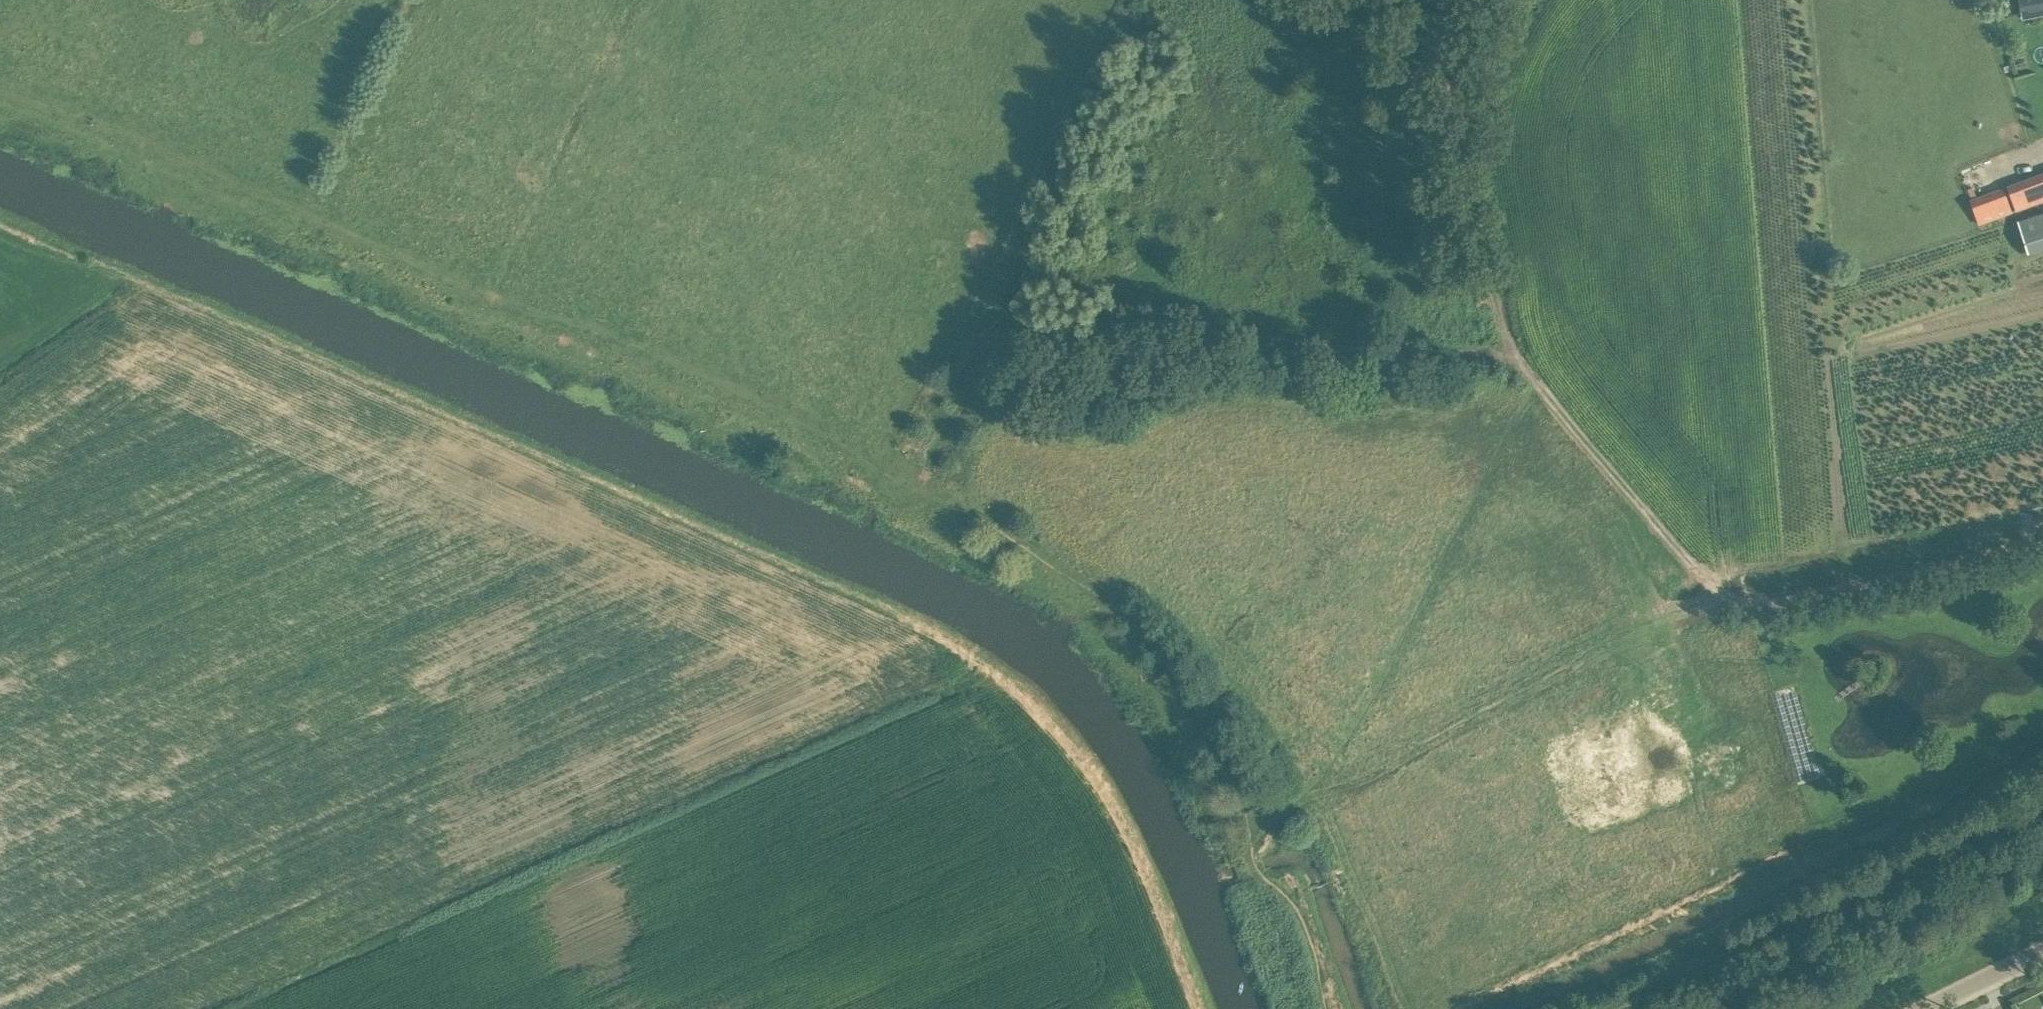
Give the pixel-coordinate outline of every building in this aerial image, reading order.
[(2022,17),(2042,12),(2042,0),(2019,0),(2022,17)] [(2016,213),(2042,202),(2042,184),(2010,196),(2016,213)] [(1972,210),(1978,227),(2013,214),(2006,197),(1972,210)] [(2018,223),(2027,255),(2042,250),(2042,215),(2018,223)]
